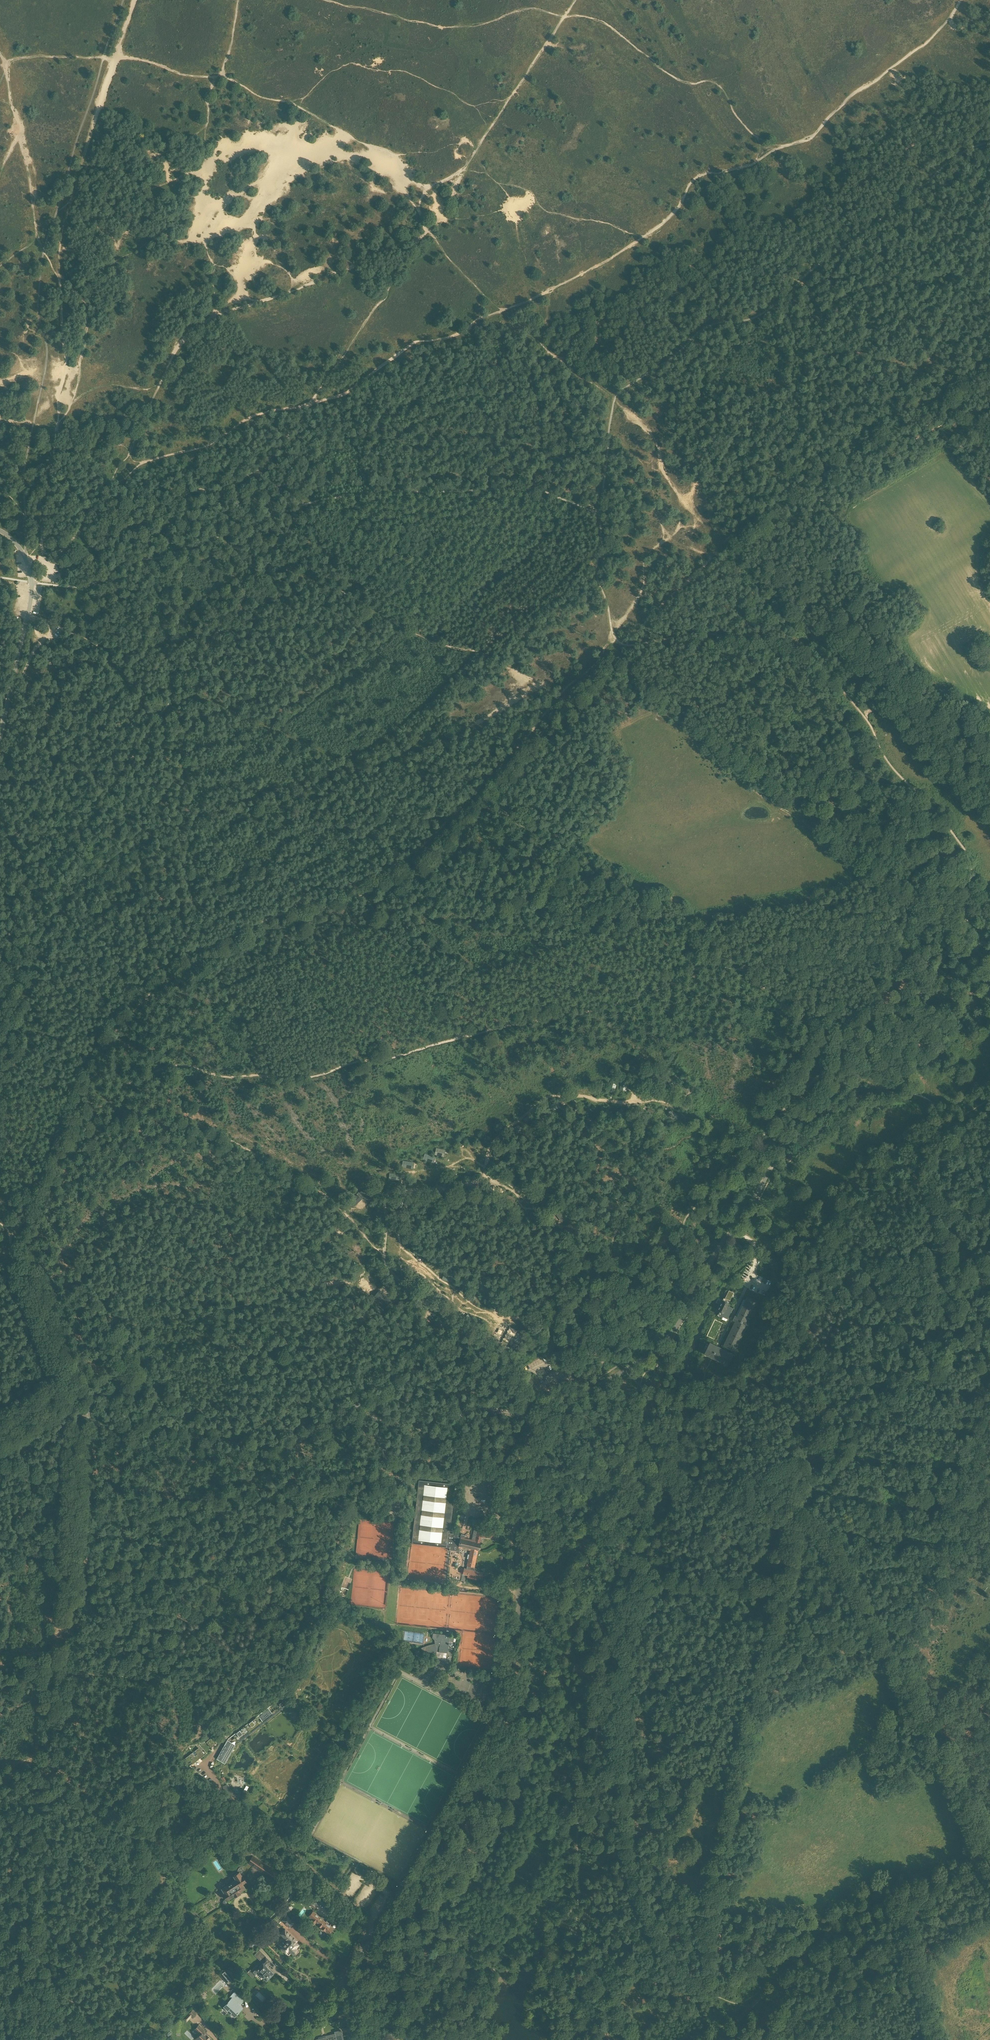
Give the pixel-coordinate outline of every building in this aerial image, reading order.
[(549,1111),(560,1107),(558,1101),(547,1105),(549,1111)] [(671,1109),(666,1114),(674,1121),(679,1116),(671,1109)] [(443,1156),(445,1149),(435,1147),(434,1154),(443,1156)] [(424,1153),(422,1160),(433,1162),(435,1156),(424,1153)] [(357,1195),(348,1203),(353,1208),(361,1199),(363,1197),(368,1201),(371,1198),(363,1189),(359,1193),(359,1192),(356,1194),(357,1195)] [(533,1193),(527,1198),(533,1204),(539,1199),(533,1193)] [(506,1200),(514,1204),(516,1198),(508,1195),(506,1200)] [(548,1211),(551,1205),(542,1202),(540,1208),(548,1211)] [(531,1210),(529,1216),(537,1219),(539,1213),(531,1210)] [(558,1214),(563,1221),(568,1217),(563,1210),(558,1214)] [(583,1236),(589,1230),(585,1225),(579,1231),(583,1236)] [(729,1290),(725,1298),(730,1300),(734,1292),(729,1290)] [(384,1308),(390,1300),(378,1291),(372,1298),(384,1308)] [(471,1302),(476,1298),(473,1293),(468,1297),(471,1302)] [(729,1336),(727,1340),(724,1344),(733,1349),(736,1345),(738,1341),(740,1337),(742,1333),(744,1329),(746,1325),(747,1325),(749,1322),(746,1320),(748,1316),(750,1312),(753,1308),(755,1304),(754,1304),(754,1302),(748,1299),(747,1300),(744,1303),(742,1307),(740,1312),(738,1316),(735,1314),(733,1318),(737,1320),(735,1324),(733,1328),(731,1332),(729,1336)] [(718,1310),(719,1311),(721,1311),(719,1314),(727,1318),(729,1314),(731,1311),(730,1310),(731,1308),(727,1306),(729,1303),(723,1300),(722,1300),(718,1310)] [(509,1345),(512,1346),(518,1335),(515,1334),(514,1336),(512,1335),(506,1346),(508,1347),(509,1345)] [(718,1348),(716,1347),(711,1344),(711,1345),(709,1345),(706,1351),(707,1352),(707,1353),(711,1355),(713,1356),(714,1357),(718,1359),(722,1361),(726,1363),(731,1355),(727,1353),(723,1351),(720,1349),(718,1348)] [(456,1547),(458,1537),(458,1535),(457,1534),(449,1533),(455,1484),(418,1480),(411,1543),(449,1548),(449,1550),(459,1552),(459,1548),(456,1547)] [(474,1527),(471,1540),(480,1542),(481,1537),(498,1538),(499,1533),(485,1532),(485,1529),(474,1527)] [(460,1538),(458,1537),(456,1547),(459,1548),(470,1550),(466,1566),(467,1566),(473,1567),(474,1567),(478,1550),(478,1551),(480,1543),(480,1542),(471,1540),(465,1538),(465,1535),(461,1534),(460,1538)] [(473,1567),(467,1566),(466,1569),(464,1568),(462,1574),(467,1575),(467,1576),(482,1579),(483,1575),(484,1576),(485,1573),(473,1570),(473,1567)] [(447,1653),(449,1642),(453,1641),(454,1636),(449,1635),(433,1633),(432,1638),(434,1640),(435,1644),(431,1644),(425,1646),(421,1648),(426,1657),(428,1656),(428,1654),(432,1653),(436,1652),(436,1651),(439,1651),(439,1650),(447,1651),(447,1653)] [(282,1707),(288,1702),(284,1695),(277,1701),(282,1707)] [(268,1708),(258,1716),(263,1722),(273,1714),(268,1708)] [(255,1718),(233,1735),(238,1742),(260,1724),(255,1718)] [(215,1742),(211,1738),(207,1742),(211,1746),(215,1742)] [(227,1740),(217,1758),(216,1759),(224,1763),(223,1762),(229,1751),(233,1744),(234,1744),(231,1742),(227,1740)] [(200,1758),(206,1753),(200,1746),(184,1758),(190,1765),(198,1759),(197,1758),(199,1756),(200,1758)] [(232,1790),(230,1789),(230,1788),(229,1787),(228,1786),(228,1785),(227,1784),(222,1786),(224,1790),(226,1792),(226,1793),(227,1793),(230,1795),(231,1796),(233,1797),(235,1797),(239,1798),(240,1796),(237,1795),(238,1793),(235,1792),(234,1791),(233,1791),(232,1790)] [(271,1880),(276,1872),(252,1856),(247,1863),(271,1880)] [(227,1884),(221,1888),(223,1893),(227,1899),(233,1895),(233,1896),(239,1892),(238,1891),(244,1888),(241,1883),(245,1881),(241,1875),(238,1872),(232,1875),(235,1879),(231,1882),(230,1881),(228,1881),(227,1881),(226,1884),(227,1884)] [(313,1897),(308,1903),(314,1908),(319,1902),(313,1897)] [(313,1911),(309,1916),(312,1918),(309,1921),(314,1925),(316,1922),(318,1923),(317,1924),(328,1933),(332,1928),(330,1925),(332,1923),(329,1920),(326,1922),(313,1911)] [(289,1927),(294,1923),(287,1915),(282,1920),(289,1927)] [(298,1944),(295,1942),(291,1938),(292,1937),(285,1929),(280,1934),(288,1941),(285,1944),(284,1943),(280,1946),(281,1947),(281,1948),(285,1953),(288,1950),(292,1953),(297,1949),(295,1947),(298,1944)] [(261,1977),(262,1976),(266,1980),(267,1979),(267,1980),(270,1978),(269,1977),(273,1973),(266,1966),(267,1966),(266,1965),(267,1964),(270,1962),(265,1957),(259,1963),(261,1964),(259,1967),(257,1965),(256,1966),(251,1971),(255,1975),(258,1972),(259,1973),(260,1974),(259,1975),(261,1977)] [(226,1982),(230,1979),(224,1972),(220,1975),(226,1982)] [(240,2008),(238,2007),(240,2005),(239,2004),(243,2000),(234,1992),(232,1994),(234,1996),(233,1998),(232,1998),(230,2000),(228,2002),(227,2002),(226,2003),(227,2003),(224,2007),(226,2009),(225,2010),(230,2014),(231,2013),(234,2016),(235,2015),(234,2015),(236,2013),(238,2012),(240,2009),(240,2008)] [(184,2019),(186,2021),(191,2016),(193,2018),(197,2014),(193,2009),(184,2019)] [(198,2039),(212,2039),(207,2035),(208,2034),(204,2031),(205,2030),(199,2025),(194,2030),(197,2032),(197,2031),(198,2033),(197,2034),(199,2035),(196,2038),(198,2039)] [(341,2030),(334,2032),(335,2034),(325,2036),(326,2037),(323,2038),(323,2036),(318,2038),(318,2039),(315,2039),(343,2039),(341,2030)]
